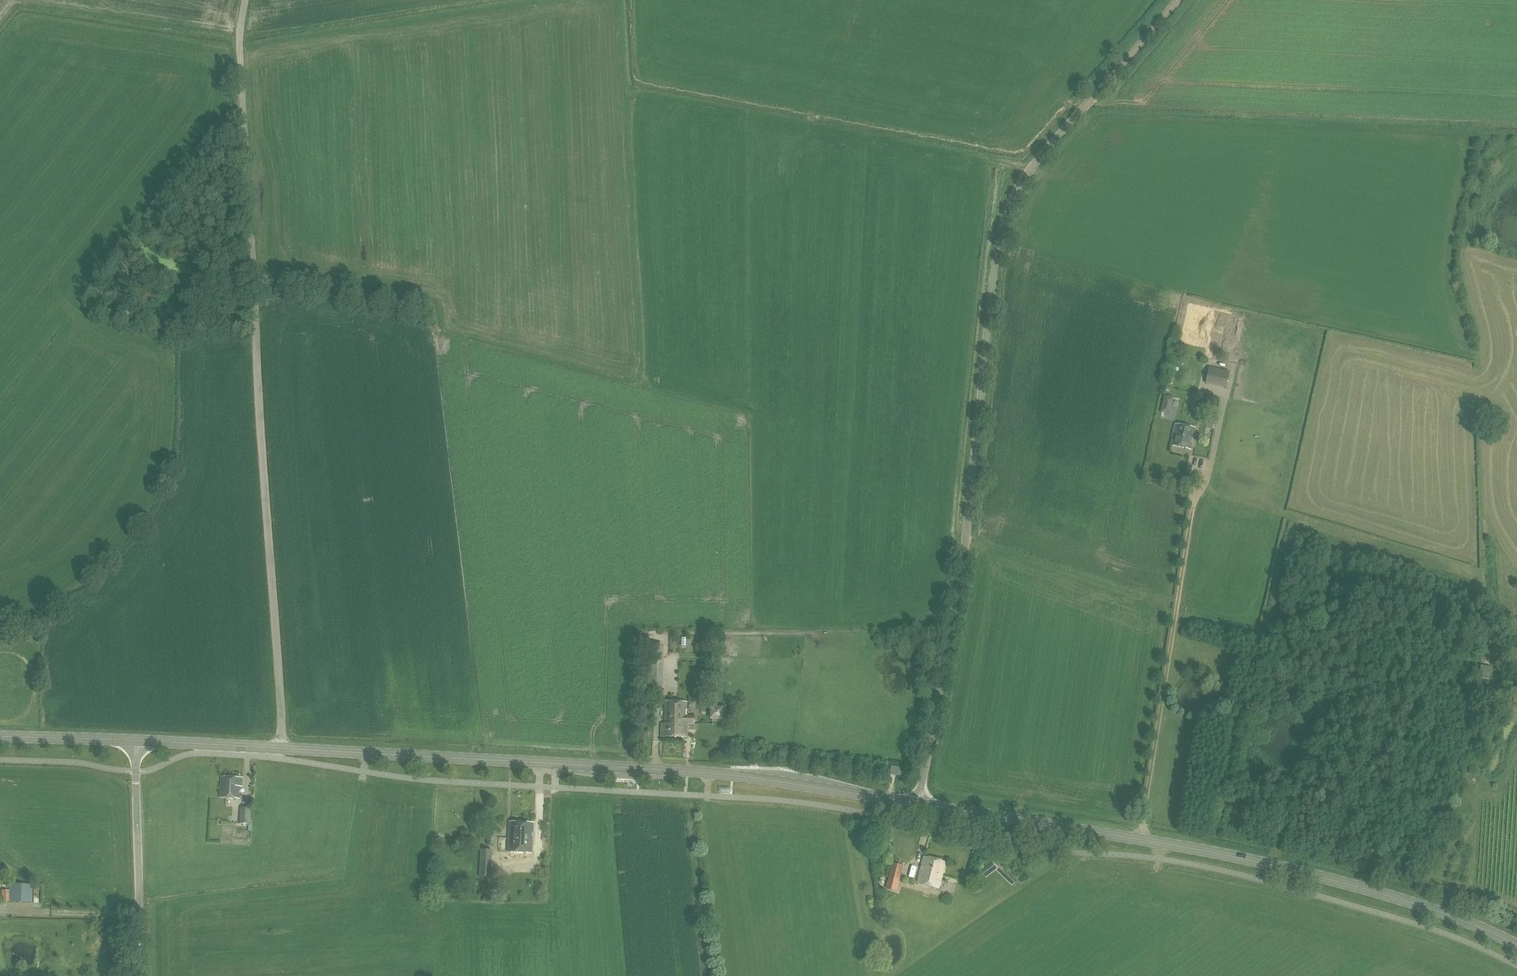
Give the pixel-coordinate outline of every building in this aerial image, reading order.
[(1231,372),(1210,368),(1208,377),(1229,382),(1231,372)] [(1173,399),(1165,397),(1161,412),(1169,414),(1173,399)] [(1171,446),(1191,450),(1195,428),(1176,424),(1171,446)] [(649,687),(664,688),(665,645),(650,644),(649,687)] [(1479,678),(1490,680),(1492,667),(1481,666),(1479,678)] [(661,736),(688,737),(688,724),(695,725),(695,715),(687,715),(688,702),(664,701),(664,723),(662,723),(661,736)] [(712,722),(726,722),(726,705),(713,705),(712,722)] [(890,775),(901,777),(903,769),(891,767),(890,775)] [(220,797),(240,798),(241,787),(242,787),(243,778),(221,776),(220,797)] [(723,794),(732,793),(732,785),(723,786),(723,794)] [(240,823),(251,824),(252,808),(241,808),(240,823)] [(508,851),(532,853),(534,823),(510,822),(508,851)] [(487,844),(495,845),(496,831),(488,830),(487,844)] [(480,877),(491,878),(493,850),(481,850),(480,877)] [(918,884),(938,889),(945,862),(925,857),(918,884)] [(885,890),(897,892),(903,866),(892,863),(885,890)] [(1,902),(33,903),(33,884),(9,883),(8,890),(1,890),(1,902)]
